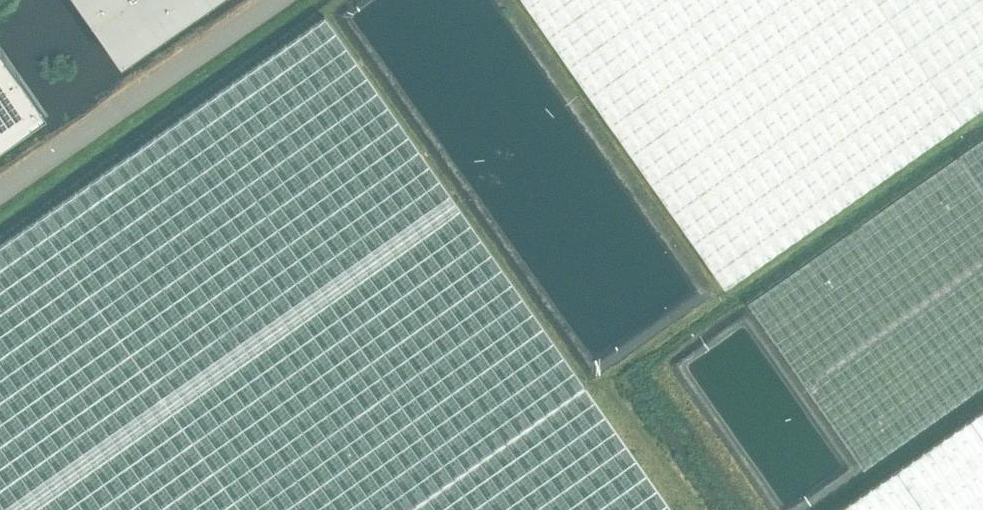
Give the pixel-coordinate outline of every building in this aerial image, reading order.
[(122,64),(214,0),(77,0),(122,64)] [(726,287),(963,120),(982,106),(982,0),(526,0),(726,287)] [(326,16),(0,245),(0,509),(673,509),(326,16)] [(46,115),(19,76),(0,48),(0,147),(46,115)] [(749,303),(865,469),(982,386),(982,139),(749,303)] [(839,509),(982,509),(982,410),(839,509)]
